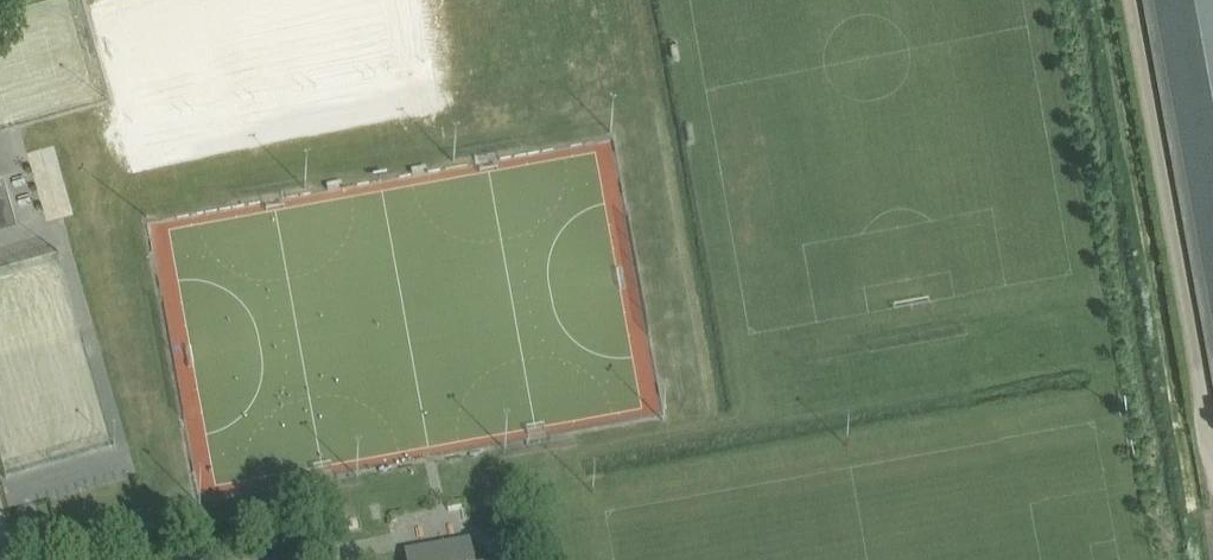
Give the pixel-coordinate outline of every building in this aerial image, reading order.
[(469,540),(404,551),(405,559),(472,559),(469,540)]
